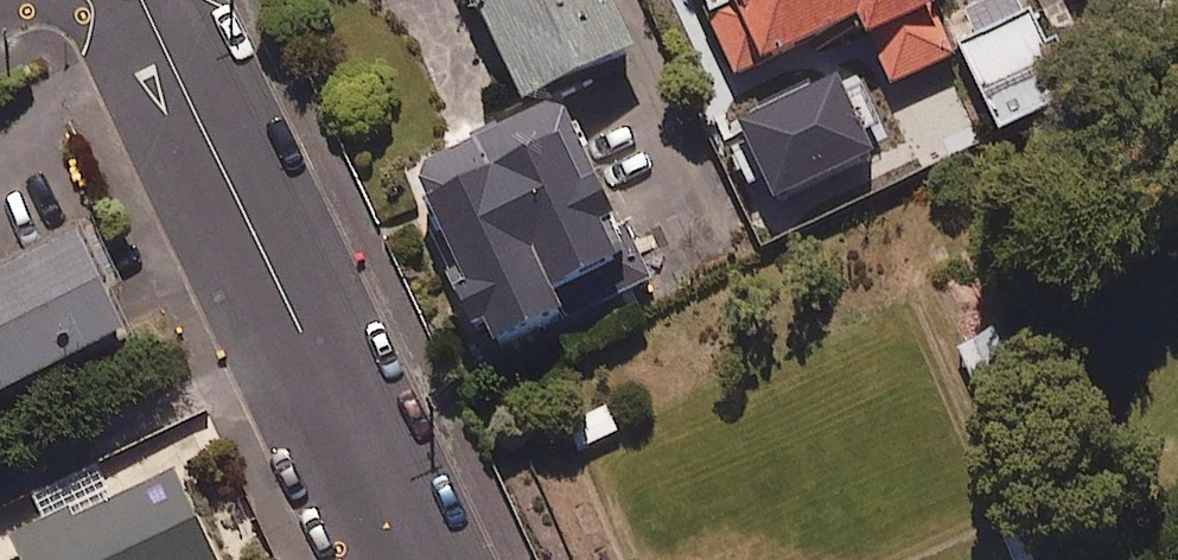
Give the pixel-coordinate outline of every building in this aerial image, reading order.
[(611,0),(476,0),(530,112),(640,58),(611,0)] [(929,0),(739,0),(747,16),(718,29),(742,82),(865,26),(893,88),(956,59),(929,0)] [(1082,93),(1045,15),(964,54),(1001,132),(1082,93)] [(634,272),(567,119),(422,182),(500,359),(569,329),(558,305),(634,272)] [(837,205),(816,158),(788,170),(809,218),(837,205)] [(142,344),(96,243),(0,288),(0,409),(142,344)] [(1040,377),(1019,328),(962,353),(983,402),(1040,377)] [(579,455),(626,426),(608,397),(561,426),(579,455)] [(97,468),(35,496),(48,525),(16,539),(26,559),(216,559),(179,479),(115,508),(97,468)]
